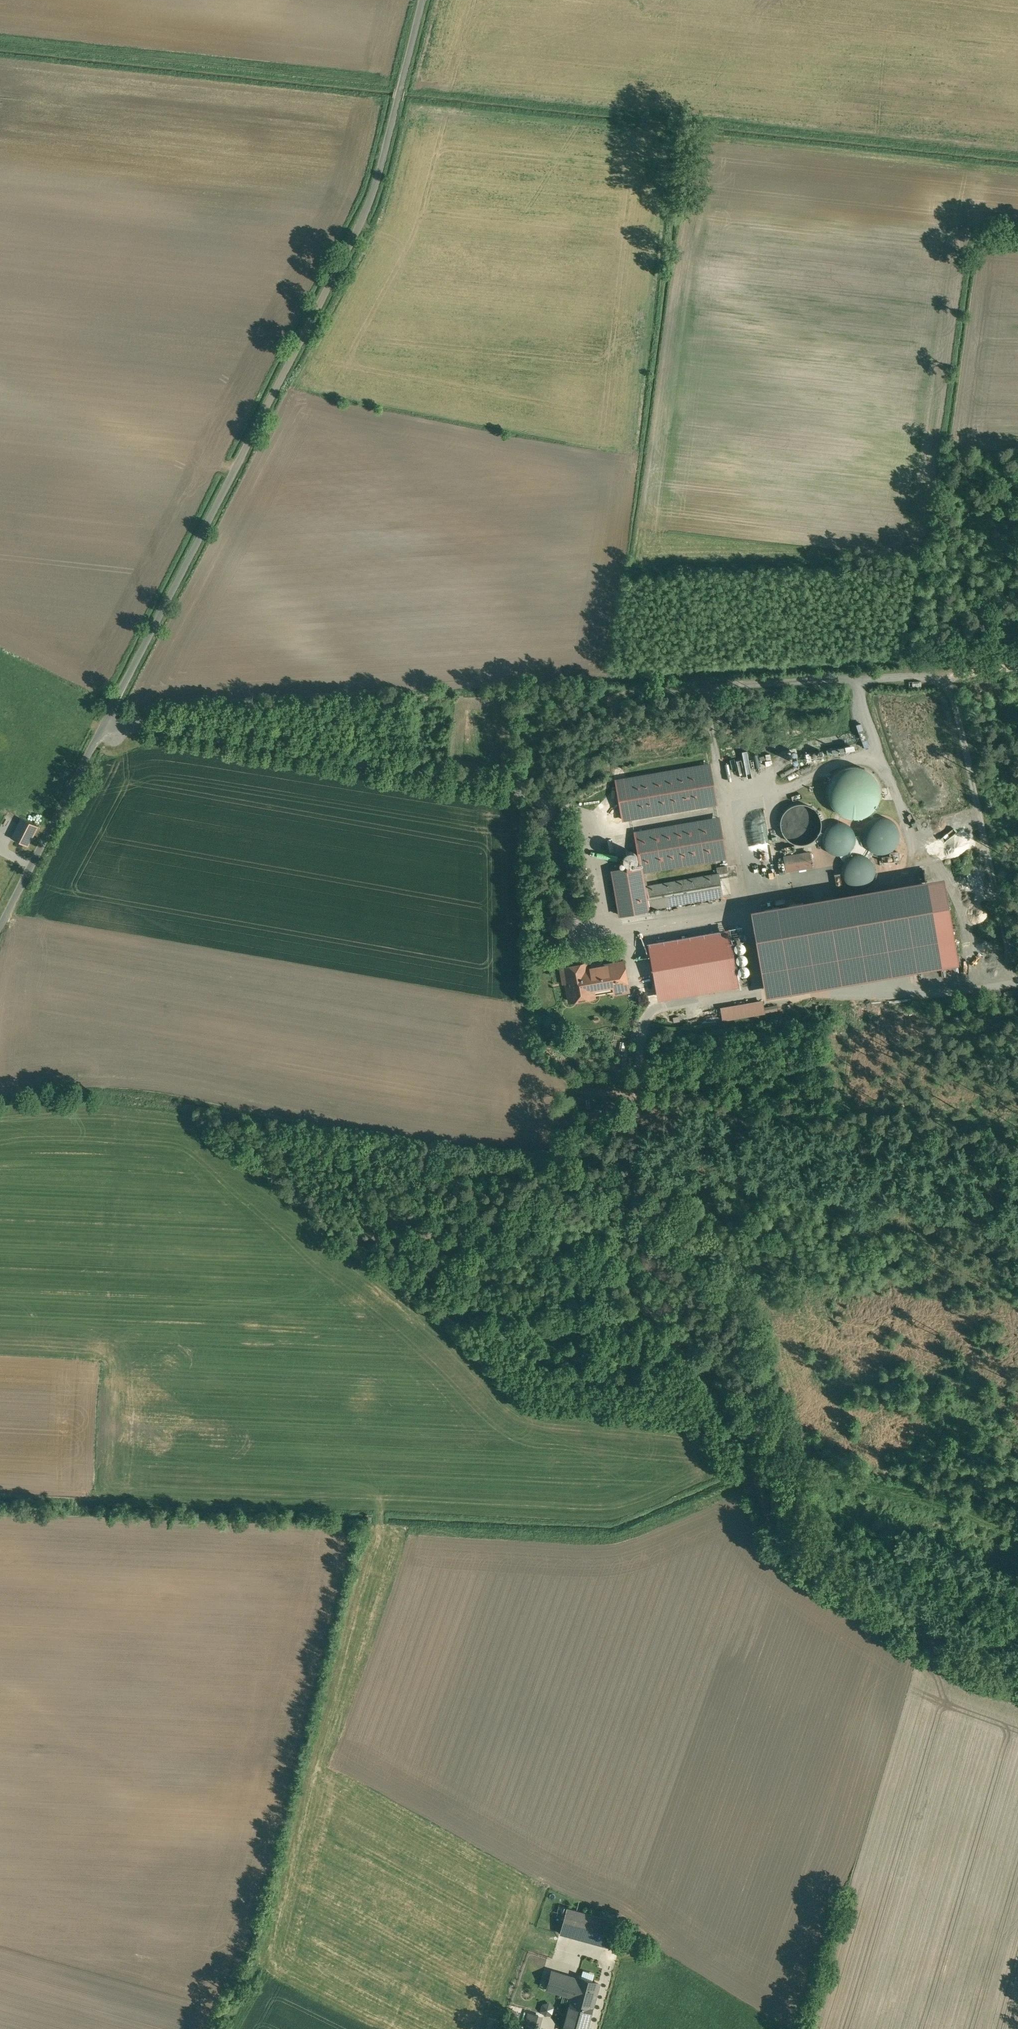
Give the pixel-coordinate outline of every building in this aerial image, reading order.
[(625,775),(633,821),(718,808),(711,762),(625,775)] [(744,777),(743,762),(735,762),(736,777),(744,777)] [(855,818),(864,816),(872,811),(878,804),(881,796),(881,788),(879,781),(875,774),(869,769),(862,765),(854,764),(845,766),(837,771),(831,778),(828,787),(828,796),(832,805),(838,812),(846,816),(855,818)] [(790,779),(796,776),(794,770),(787,773),(790,779)] [(807,844),(813,841),(818,836),(821,830),(822,823),(821,816),(817,810),(812,805),(805,803),(798,802),(792,804),(786,808),(782,814),(780,821),(780,827),(782,834),(787,839),(793,843),(800,844),(807,844)] [(720,821),(635,835),(640,872),(641,877),(644,877),(727,863),(720,821)] [(21,822),(12,842),(29,849),(38,829),(21,822)] [(824,847),(827,852),(831,855),(837,857),(842,857),(847,856),(848,855),(851,853),(854,849),(855,844),(855,839),(854,834),(851,830),(847,827),(842,825),(836,825),(831,828),(827,831),(824,836),(823,841),(824,847)] [(866,847),(869,852),(873,855),(879,857),(884,857),(889,856),(893,853),(896,849),(898,844),(898,839),(896,834),(893,830),(889,827),(884,825),(878,825),(873,827),(869,831),(866,836),(866,839),(865,841),(866,847)] [(866,839),(855,839),(855,844),(854,849),(851,853),(848,855),(850,860),(855,857),(861,857),(866,859),(870,862),(873,855),(869,852),(866,847),(865,841),(866,839)] [(767,844),(756,847),(760,862),(771,859),(767,844)] [(810,855),(784,859),(786,874),(812,870),(810,855)] [(844,879),(846,884),(851,887),(856,889),(861,889),(866,888),(870,885),(873,881),(875,876),(875,871),(873,866),(870,862),(866,859),(861,857),(855,857),(850,860),(846,863),(843,868),(843,873),(844,879)] [(716,870),(718,877),(720,876),(728,875),(727,868),(716,870)] [(641,877),(640,872),(614,876),(621,919),(650,914),(650,910),(646,887),(644,877),(641,877)] [(724,899),(720,876),(718,877),(646,887),(650,910),(724,899)] [(753,919),(767,1001),(958,970),(945,888),(753,919)] [(743,933),(730,935),(732,948),(745,946),(743,933)] [(730,935),(649,949),(658,997),(738,983),(732,948),(730,935)] [(745,956),(746,955),(746,953),(745,951),(744,950),(742,949),(741,949),(739,949),(738,949),(736,951),(735,952),(735,954),(735,955),(736,957),(737,958),(739,959),(741,959),(742,959),(744,958),(745,956)] [(625,961),(559,972),(564,997),(567,997),(569,1008),(595,1003),(594,996),(613,993),(614,998),(631,996),(625,961)] [(747,968),(748,967),(748,965),(747,963),(746,962),(745,961),(743,961),(741,961),(740,961),(738,963),(738,964),(737,966),(737,967),(738,969),(740,970),(741,971),(743,971),(745,971),(746,970),(747,968)] [(749,980),(750,978),(749,976),(749,975),(748,973),(746,973),(745,972),(743,972),(742,973),(740,974),(739,976),(739,977),(739,979),(740,981),(741,982),(743,982),(745,983),(746,982),(748,981),(749,980)] [(765,1001),(722,1006),(723,1021),(763,1017),(763,1012),(766,1012),(765,1001)] [(616,1922),(567,1908),(560,1933),(609,1947),(616,1922)] [(559,1951),(541,1945),(532,1974),(551,1979),(553,1971),(559,1951)] [(599,1984),(578,1977),(577,1979),(553,1971),(551,1979),(532,1974),(529,1984),(572,1997),(571,2002),(592,2007),(599,1984)] [(571,2002),(564,2028),(585,2028),(592,2007),(571,2002)] [(555,2014),(555,2003),(542,2003),(543,2014),(555,2014)] [(529,2011),(525,2027),(533,2028),(537,2028),(541,2015),(529,2011)]
